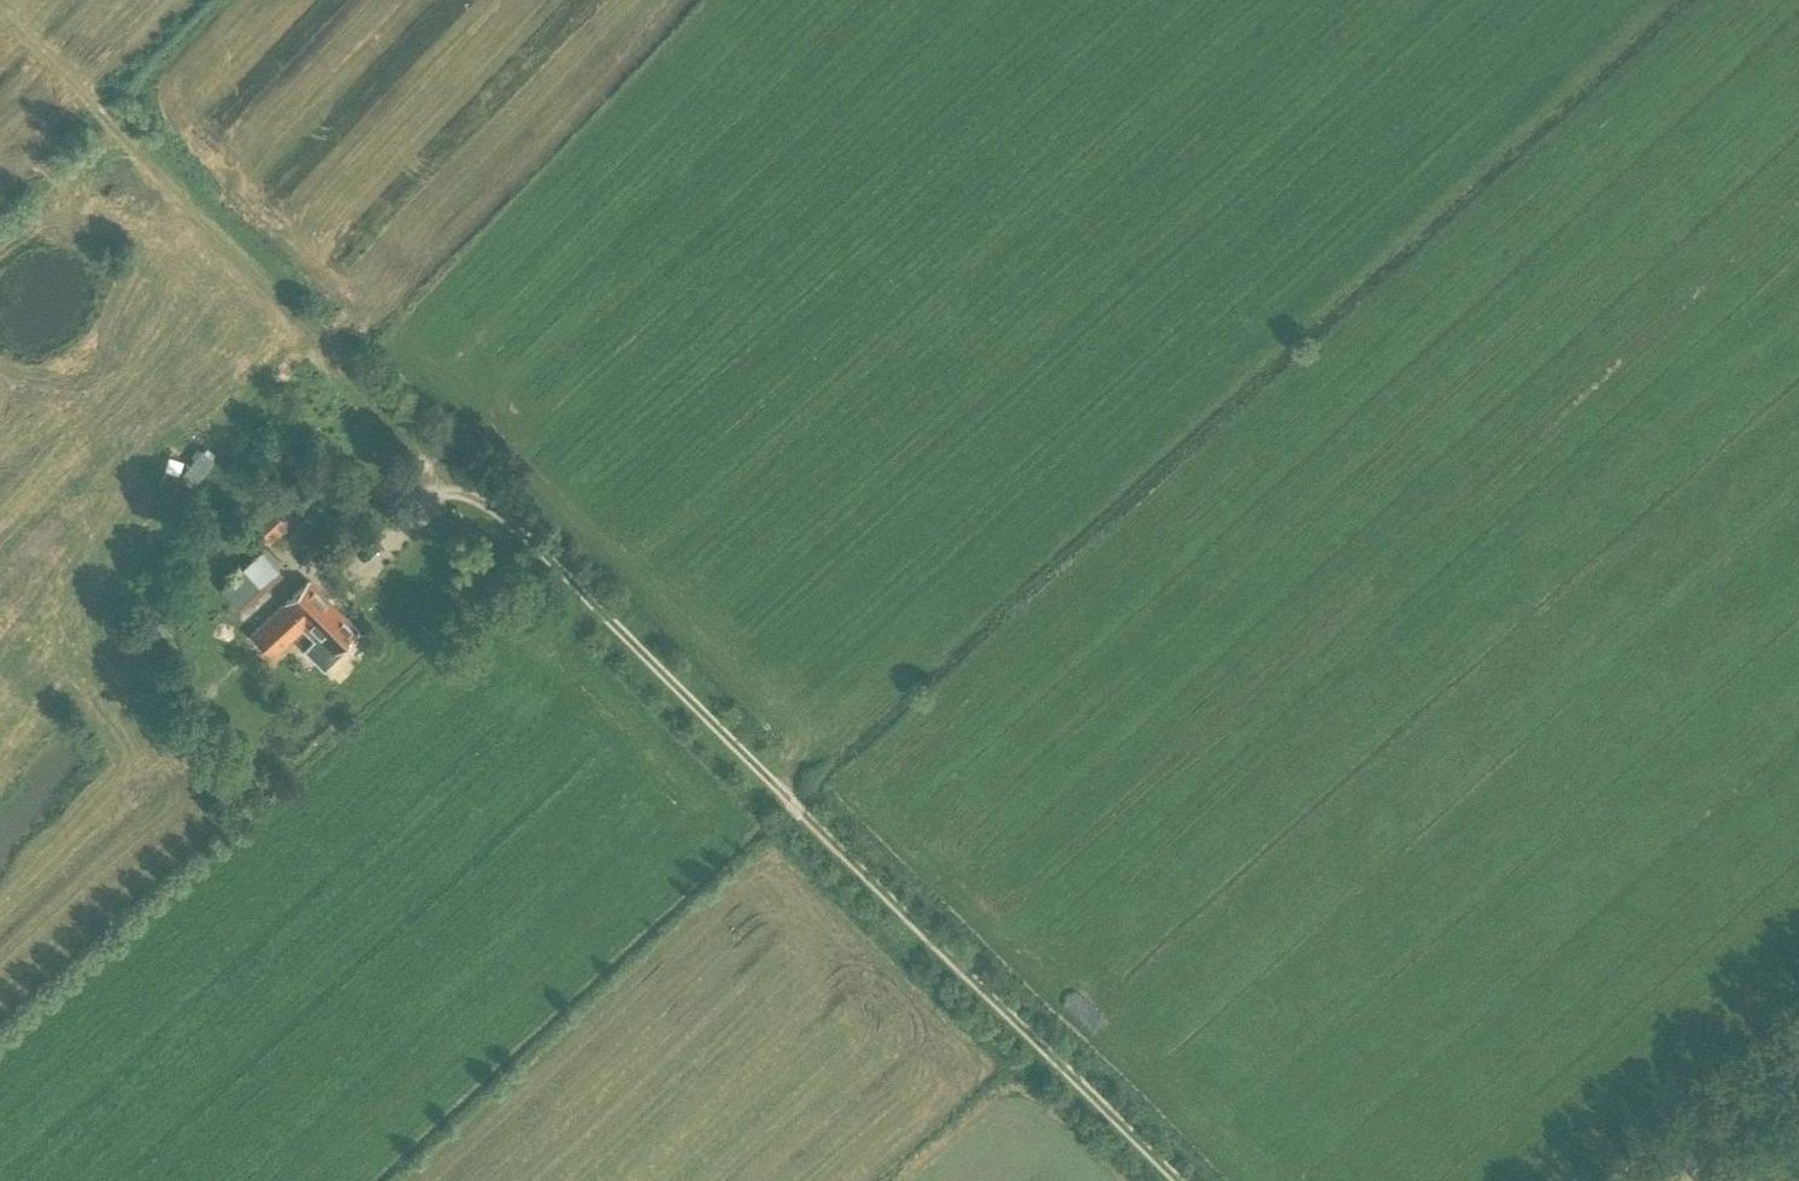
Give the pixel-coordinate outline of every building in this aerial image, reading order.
[(269,543),(322,489),(302,469),(248,523),(269,543)] [(242,608),(282,570),(260,546),(219,584),(242,608)] [(339,611),(308,578),(286,598),(287,598),(251,632),(272,654),(302,626),(313,637),(303,647),(317,663),(332,649),(333,649),(337,645),(340,648),(343,648),(354,638),(354,634),(352,632),(356,628),(353,624),(355,622),(355,619),(348,612),(345,612),(343,614),(340,610),(339,611)]
